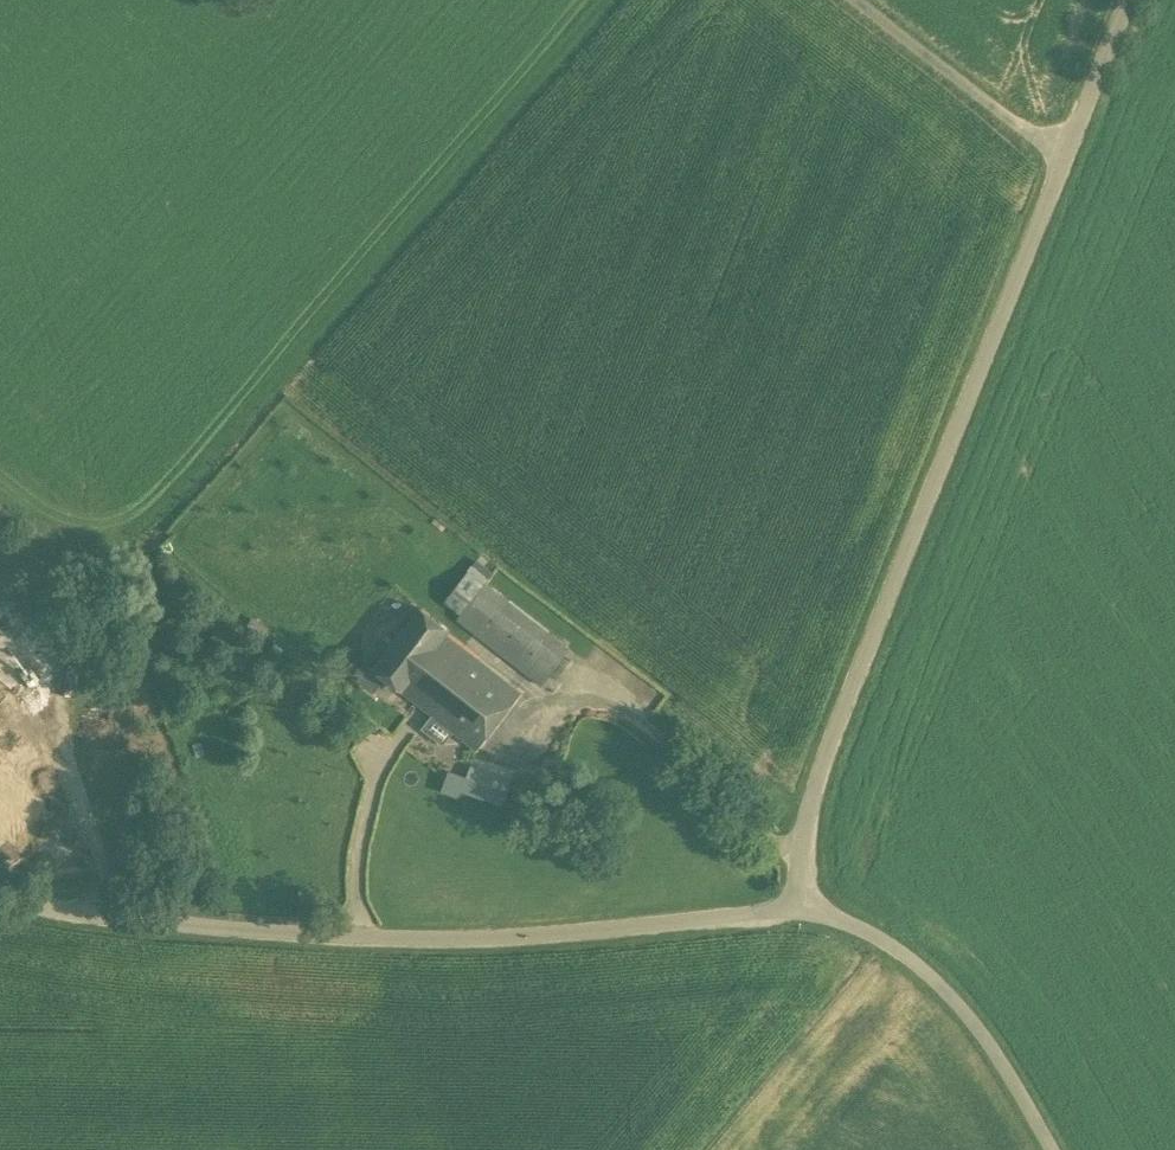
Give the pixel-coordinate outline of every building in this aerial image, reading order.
[(541,686),(569,650),(484,584),(456,620),(541,686)] [(400,691),(445,634),(448,629),(421,608),(373,669),(400,691)] [(52,642),(1,609),(0,610),(0,668),(25,684),(52,642)] [(445,634),(400,691),(477,751),(521,692),(445,634)] [(476,796),(485,770),(469,765),(460,791),(476,796)]
